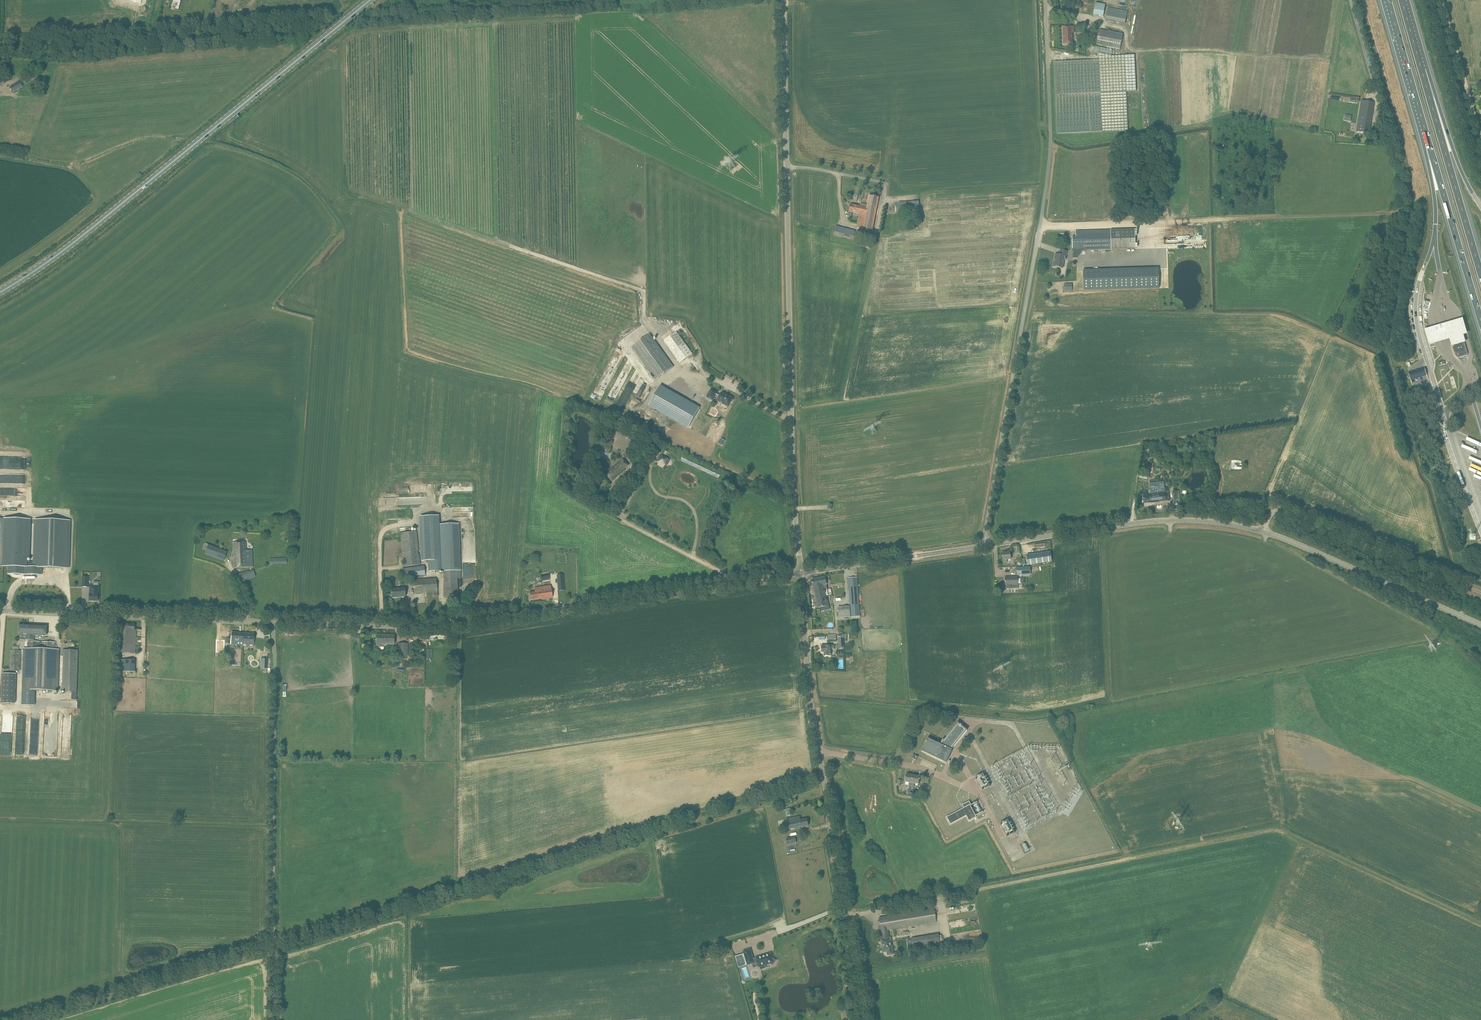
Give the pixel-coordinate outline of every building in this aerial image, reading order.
[(172,8),(179,9),(180,5),(181,0),(174,0),(172,8)] [(1105,4),(1095,3),(1093,15),(1103,16),(1105,4)] [(1107,8),(1105,20),(1126,23),(1127,10),(1107,8)] [(1074,33),(1074,27),(1063,27),(1063,44),(1073,44),(1072,33),(1074,33)] [(1123,34),(1100,29),(1097,45),(1120,50),(1123,34)] [(1113,50),(1095,46),(1096,39),(1091,38),(1089,45),(1092,46),(1091,50),(1094,51),(1094,52),(1099,53),(1099,59),(1054,62),(1058,134),(1128,130),(1126,91),(1136,91),(1135,55),(1124,55),(1112,56),(1113,50)] [(20,81),(10,87),(13,92),(23,87),(20,81)] [(1374,103),(1369,102),(1362,101),(1357,131),(1364,132),(1369,133),(1374,103)] [(861,203),(860,206),(850,204),(849,212),(860,214),(858,228),(872,231),(876,213),(879,197),(869,196),(867,206),(866,206),(866,204),(861,203)] [(919,210),(918,201),(898,201),(898,211),(919,210)] [(1135,229),(1076,231),(1076,237),(1072,237),(1073,251),(1073,258),(1077,258),(1078,257),(1079,255),(1083,251),(1135,248),(1135,229)] [(1067,251),(1065,251),(1060,250),(1060,255),(1055,254),(1053,266),(1061,268),(1063,259),(1066,260),(1067,251)] [(1083,270),(1083,276),(1084,290),(1126,289),(1154,288),(1159,288),(1158,268),(1153,268),(1083,270)] [(1467,332),(1462,317),(1424,328),(1429,343),(1449,337),(1452,345),(1453,345),(1464,341),(1465,341),(1463,333),(1467,332)] [(692,353),(689,349),(677,331),(664,340),(680,362),(692,353)] [(673,367),(670,363),(650,334),(632,347),(655,380),(673,367)] [(1458,358),(1465,356),(1467,355),(1468,354),(1467,353),(1464,342),(1464,341),(1453,345),(1454,346),(1452,346),(1455,355),(1458,358)] [(1425,368),(1408,373),(1411,380),(1427,375),(1425,368)] [(669,385),(677,393),(687,384),(679,376),(669,385)] [(672,393),(659,386),(649,405),(689,427),(699,409),(687,402),(672,393)] [(729,406),(731,401),(733,398),(725,394),(725,395),(721,393),(720,395),(717,394),(717,392),(711,389),(707,397),(713,400),(714,398),(718,400),(717,401),(723,404),(723,403),(729,406)] [(669,426),(673,420),(668,417),(665,423),(669,426)] [(1465,448),(1468,449),(1470,446),(1475,449),(1477,445),(1478,446),(1479,442),(1467,438),(1464,444),(1466,445),(1465,448)] [(608,454),(612,446),(604,443),(601,451),(608,454)] [(660,455),(657,460),(667,465),(670,460),(660,455)] [(628,464),(624,461),(622,458),(606,473),(612,480),(624,469),(623,468),(628,464)] [(681,458),(680,461),(718,477),(720,474),(681,458)] [(660,469),(657,474),(667,479),(669,474),(660,469)] [(1169,491),(1165,492),(1164,482),(1150,484),(1151,495),(1143,496),(1144,503),(1170,500),(1169,491)] [(438,516),(420,516),(421,561),(429,561),(429,572),(440,571),(438,525),(438,516)] [(3,566),(8,566),(8,569),(8,570),(9,570),(9,571),(10,572),(11,573),(12,573),(12,574),(13,574),(14,574),(14,575),(15,575),(16,575),(17,575),(18,575),(19,575),(20,575),(21,575),(22,574),(42,575),(42,567),(68,568),(70,520),(35,519),(34,562),(27,562),(27,557),(28,519),(4,518),(3,566)] [(459,524),(438,525),(440,571),(444,571),(444,592),(445,597),(448,597),(458,596),(457,578),(461,578),(459,524)] [(404,566),(420,565),(417,531),(401,533),(404,566)] [(253,567),(252,550),(246,550),(245,542),(233,542),(234,549),(233,549),(234,567),(253,567)] [(205,543),(203,549),(206,550),(205,553),(224,561),(226,556),(227,552),(205,543)] [(1010,552),(1002,553),(1004,564),(1007,563),(1007,559),(1011,559),(1010,552)] [(1050,552),(1027,555),(1028,565),(1052,562),(1050,552)] [(424,565),(406,568),(408,577),(425,575),(424,565)] [(1030,566),(1016,567),(1017,569),(1017,574),(1027,573),(1030,573),(1030,570),(1030,566)] [(243,573),(239,574),(241,582),(256,577),(254,570),(243,574),(243,573)] [(827,584),(826,584),(825,577),(812,579),(813,587),(814,587),(815,592),(824,590),(828,589),(827,584)] [(860,616),(858,582),(857,577),(849,578),(852,617),(860,616)] [(1012,588),(1012,585),(1018,585),(1018,577),(1005,577),(1005,585),(1007,585),(1007,588),(1012,588)] [(438,596),(437,591),(436,578),(414,580),(415,588),(415,593),(432,592),(433,596),(438,596)] [(89,601),(98,601),(98,595),(99,595),(99,586),(90,585),(90,594),(89,594),(89,601)] [(552,597),(552,592),(551,585),(535,588),(535,592),(529,593),(531,600),(552,597)] [(405,597),(405,592),(404,588),(391,589),(392,598),(405,597)] [(824,590),(815,592),(818,608),(828,606),(827,602),(828,601),(827,596),(826,596),(824,590)] [(46,626),(19,624),(19,634),(26,635),(26,640),(35,640),(35,635),(46,635),(46,626)] [(135,653),(136,635),(136,630),(134,630),(134,624),(121,624),(121,629),(123,629),(122,653),(129,653),(129,655),(132,655),(132,653),(135,653)] [(243,646),(244,633),(232,632),(231,641),(232,641),(231,644),(240,645),(243,646)] [(244,633),(243,646),(254,646),(254,633),(244,633)] [(394,644),(394,640),(394,635),(377,635),(376,640),(376,646),(380,646),(380,644),(394,644)] [(224,640),(217,640),(216,652),(224,652),(224,640)] [(22,690),(21,705),(34,706),(35,690),(58,691),(60,650),(57,649),(57,646),(56,646),(56,642),(27,641),(27,648),(23,648),(22,690)] [(826,656),(832,656),(831,649),(834,649),(834,645),(824,646),(824,656),(826,656)] [(20,650),(19,650),(19,646),(13,646),(13,650),(11,650),(10,671),(20,671),(20,650)] [(78,692),(79,650),(63,650),(62,691),(78,692)] [(121,659),(121,671),(134,671),(135,660),(121,659)] [(1,673),(1,703),(15,703),(15,673),(1,673)] [(928,738),(922,751),(946,762),(952,750),(952,749),(954,747),(968,730),(958,722),(957,722),(958,723),(944,740),(942,739),(940,744),(928,738)] [(975,776),(980,790),(988,787),(984,773),(975,776)] [(919,784),(920,776),(913,775),(910,793),(913,794),(915,783),(919,784)] [(976,816),(983,812),(977,801),(971,805),(969,801),(962,805),(964,808),(947,817),(951,824),(966,816),(969,821),(976,817),(976,816)] [(788,830),(808,826),(807,819),(800,820),(800,816),(785,819),(788,830)] [(1000,823),(1006,836),(1014,833),(1007,819),(1000,823)] [(936,922),(935,913),(934,908),(879,917),(882,931),(883,941),(883,943),(882,943),(883,952),(887,951),(888,955),(894,954),(891,937),(889,937),(888,930),(936,922)] [(750,949),(743,951),(747,964),(752,963),(754,967),(759,966),(760,966),(761,969),(766,968),(765,965),(770,963),(773,965),(775,960),(772,958),(771,953),(756,958),(757,959),(753,960),(750,949)]
